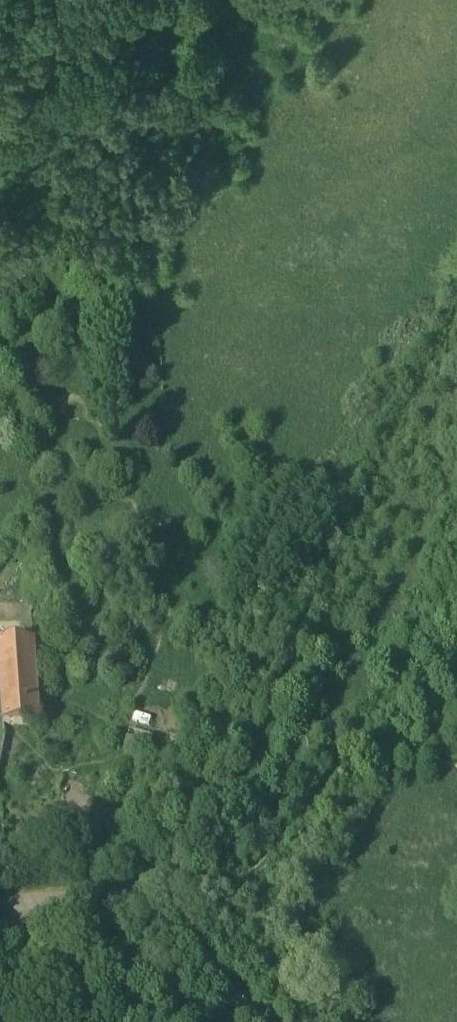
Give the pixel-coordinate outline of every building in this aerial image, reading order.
[(35,674),(33,646),(0,648),(0,676),(35,674)] [(2,730),(4,730),(39,730),(35,674),(0,676),(0,698),(0,704),(2,730)]
